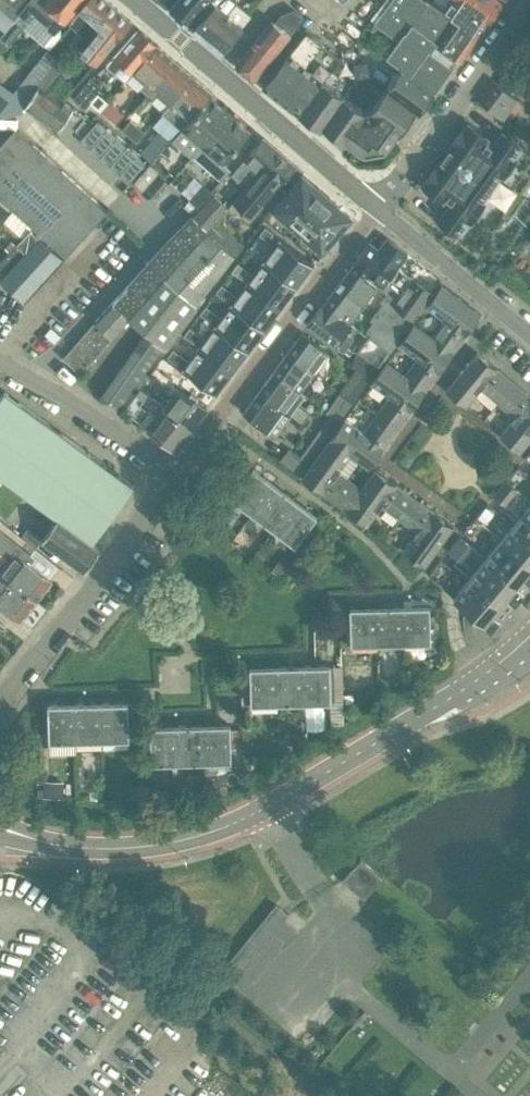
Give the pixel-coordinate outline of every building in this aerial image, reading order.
[(28,0),(10,0),(7,3),(18,12),(28,0)] [(83,0),(28,0),(18,12),(28,21),(34,14),(55,32),(83,0)] [(131,21),(107,0),(87,0),(68,21),(89,40),(81,49),(95,61),(131,21)] [(170,10),(189,25),(198,15),(203,19),(221,0),(178,0),(170,10)] [(194,29),(222,53),(223,51),(222,50),(243,26),(243,25),(253,14),(238,2),(238,0),(221,0),(203,19),(194,29)] [(453,65),(407,30),(428,2),(425,0),(391,0),(374,22),(398,39),(386,56),(402,67),(435,91),(453,65)] [(502,2),(498,0),(466,0),(453,18),(478,36),(502,2)] [(254,78),(304,16),(294,8),(280,13),(279,15),(286,20),(281,25),(273,19),(236,64),(254,78)] [(133,72),(157,44),(138,28),(106,65),(116,73),(123,64),(133,72)] [(322,79),(340,57),(307,32),(265,83),(262,87),(295,113),(296,112),(322,79)] [(146,93),(175,60),(157,44),(133,72),(132,73),(136,77),(137,76),(145,83),(140,88),(146,93)] [(45,86),(64,63),(47,48),(27,72),(28,73),(45,86)] [(169,104),(194,76),(175,60),(146,93),(152,98),(157,93),(169,104)] [(527,92),(529,89),(529,75),(510,63),(502,75),(527,92)] [(428,100),(435,91),(402,67),(378,100),(408,121),(416,110),(419,113),(420,111),(417,109),(422,101),(428,100)] [(27,72),(10,92),(4,88),(0,92),(0,112),(4,115),(19,113),(25,106),(27,107),(43,85),(28,73),(27,72)] [(183,125),(212,92),(194,76),(169,104),(182,115),(177,120),(183,125)] [(84,107),(102,86),(91,77),(73,98),(84,107)] [(333,134),(354,104),(322,79),(296,112),(318,127),(320,129),(322,126),(333,134)] [(522,100),(511,92),(494,79),(479,99),(497,112),(497,111),(508,119),(522,100)] [(29,109),(59,128),(73,107),(63,100),(42,86),(27,107),(29,109)] [(202,144),(230,113),(210,96),(213,92),(212,92),(183,125),(182,127),(202,144)] [(115,123),(124,113),(109,100),(100,110),(115,123)] [(385,151),(398,133),(399,134),(408,121),(378,100),(369,112),(365,113),(354,104),(333,134),(345,143),(346,141),(364,155),(385,151)] [(105,121),(95,112),(78,132),(87,140),(105,121)] [(222,162),(250,131),(230,113),(202,144),(222,162)] [(136,142),(145,132),(130,119),(122,128),(136,142)] [(115,130),(105,121),(87,140),(97,149),(115,130)] [(446,196),(453,201),(439,221),(457,233),(458,231),(461,234),(472,219),(478,218),(483,210),(482,205),(484,202),(480,200),(499,173),(503,175),(505,172),(511,171),(514,167),(513,161),(522,149),(518,146),(520,144),(502,132),(492,146),(485,141),(487,137),(468,124),(465,127),(463,126),(451,144),(453,145),(439,164),(437,163),(424,181),(426,182),(424,186),(443,199),(446,196)] [(15,128),(0,145),(0,196),(32,225),(0,261),(0,271),(4,275),(0,279),(0,280),(23,301),(106,210),(15,128)] [(124,139),(115,130),(97,149),(107,158),(124,139)] [(263,168),(278,150),(263,137),(232,173),(246,186),(262,167),(263,168)] [(134,147),(124,139),(107,158),(116,167),(134,147)] [(150,142),(141,152),(151,161),(160,151),(150,142)] [(144,156),(134,147),(116,167),(126,176),(144,156)] [(252,215),(296,165),(278,150),(263,168),(262,167),(246,186),(234,199),(252,215)] [(151,164),(133,183),(142,191),(160,172),(151,164)] [(302,175),(273,207),(298,228),(326,196),(302,175)] [(216,221),(227,207),(214,193),(191,215),(208,230),(216,221)] [(326,196),(298,228),(322,249),(350,217),(326,196)] [(10,212),(0,203),(0,224),(10,212)] [(151,370),(163,354),(237,255),(208,230),(191,215),(165,241),(63,357),(80,373),(111,337),(112,338),(129,319),(146,332),(101,395),(120,409),(138,385),(140,387),(151,370)] [(268,240),(273,233),(265,226),(259,234),(268,240)] [(399,264),(408,253),(387,237),(379,248),(370,241),(354,262),(355,263),(379,281),(376,284),(380,287),(383,283),(384,284),(399,264)] [(265,261),(294,283),(308,263),(279,242),(265,261)] [(278,304),(294,283),(265,261),(249,283),(278,304)] [(246,269),(238,263),(232,270),(236,273),(240,276),(246,269)] [(379,281),(355,263),(340,283),(364,301),(376,284),(379,281)] [(357,367),(356,368),(370,380),(381,366),(380,366),(432,294),(433,293),(434,292),(405,271),(399,264),(384,284),(383,283),(380,287),(387,292),(380,301),(383,303),(370,319),(374,322),(364,334),(369,336),(357,351),(356,366),(357,367)] [(223,290),(265,321),(278,304),(249,283),(240,276),(236,273),(223,290)] [(364,301),(340,283),(325,303),(349,321),(364,301)] [(453,352),(481,313),(441,284),(426,305),(445,319),(433,336),(432,337),(453,352)] [(251,340),(265,321),(223,290),(209,309),(251,340)] [(352,323),(349,321),(325,303),(323,302),(308,324),(344,350),(354,337),(346,331),(352,323)] [(237,360),(251,340),(209,309),(195,329),(237,360)] [(425,390),(453,352),(432,337),(433,336),(414,322),(399,343),(418,357),(405,374),(405,375),(425,390)] [(223,379),(237,360),(195,329),(181,348),(223,379)] [(329,352),(302,332),(288,352),(314,372),(329,352)] [(314,372),(288,352),(273,371),(300,391),(314,372)] [(514,383),(477,352),(446,389),(466,405),(481,387),(498,402),(514,383)] [(215,394),(163,354),(151,370),(170,385),(166,390),(173,395),(164,406),(190,426),(206,406),(215,394)] [(397,428),(425,390),(405,375),(405,374),(386,361),(371,381),(390,395),(377,413),(397,428)] [(356,368),(348,378),(363,390),(370,380),(356,368)] [(300,391),(273,371),(259,390),(291,414),(297,405),(292,401),(300,391)] [(353,404),(363,390),(348,378),(339,389),(341,390),(339,393),(353,404)] [(514,383),(498,402),(515,416),(500,434),(520,451),(529,439),(529,396),(514,383)] [(147,392),(140,387),(138,385),(120,409),(129,415),(139,403),(147,392)] [(291,414),(259,390),(244,411),(276,434),(291,414)] [(5,391),(0,397),(0,474),(92,542),(133,485),(5,391)] [(340,422),(353,404),(339,393),(326,411),(331,415),(339,422),(340,422)] [(174,446),(190,426),(164,406),(156,416),(148,410),(140,420),(174,446)] [(369,467),(397,428),(377,413),(364,431),(345,418),(330,437),(351,452),(350,453),(369,467)] [(323,445),(339,422),(331,415),(314,438),(323,445)] [(362,489),(361,488),(337,471),(350,453),(351,452),(330,437),(302,476),(347,509),(362,489)] [(301,475),(323,445),(314,438),(300,457),(289,448),(282,457),(280,460),(301,475)] [(251,513),(274,483),(252,467),(230,496),(251,513)] [(414,497),(375,469),(361,488),(362,489),(347,509),(367,523),(381,505),(399,518),(414,497)] [(494,495),(504,504),(516,489),(506,480),(494,495)] [(272,528),(294,498),(274,483),(251,513),(272,528)] [(453,525),(414,497),(399,518),(417,531),(404,550),(424,565),(453,525)] [(294,544),(316,514),(294,498),(272,528),(294,544)] [(516,520),(529,532),(529,504),(516,520)] [(84,570),(99,549),(44,509),(38,518),(51,527),(42,539),(84,570)] [(516,520),(501,539),(529,563),(529,532),(516,520)] [(17,544),(0,530),(0,552),(6,557),(9,560),(0,572),(0,573),(10,581),(36,601),(51,581),(26,562),(31,555),(17,544)] [(501,539),(485,558),(523,589),(529,580),(529,563),(501,539)] [(523,589),(485,558),(470,576),(507,607),(523,589)] [(36,601),(10,581),(0,573),(0,604),(21,620),(36,601)] [(507,607),(470,576),(454,595),(491,627),(507,607)] [(430,641),(429,605),(402,606),(403,642),(430,641)] [(377,643),(376,606),(350,607),(350,644),(377,643)] [(403,642),(402,606),(376,606),(377,643),(403,642)] [(330,701),(329,664),(302,665),(303,702),(330,701)] [(303,702),(302,665),(277,666),(278,702),(303,702)] [(278,702),(277,666),(250,667),(251,703),(278,702)] [(101,740),(100,702),(87,703),(74,703),(75,741),(101,740)] [(128,739),(128,702),(100,702),(101,740),(128,739)] [(75,741),(74,703),(61,703),(49,704),(48,704),(49,741),(75,741)] [(204,761),(203,724),(177,725),(177,762),(204,761)] [(230,760),(230,724),(215,724),(203,724),(204,761),(230,760)] [(177,762),(177,725),(150,726),(151,762),(177,762)] [(375,884),(383,875),(361,856),(359,858),(342,878),(350,885),(359,893),(364,897),(370,890),(375,884)] [(269,968),(308,922),(286,903),(247,950),(269,968)]
